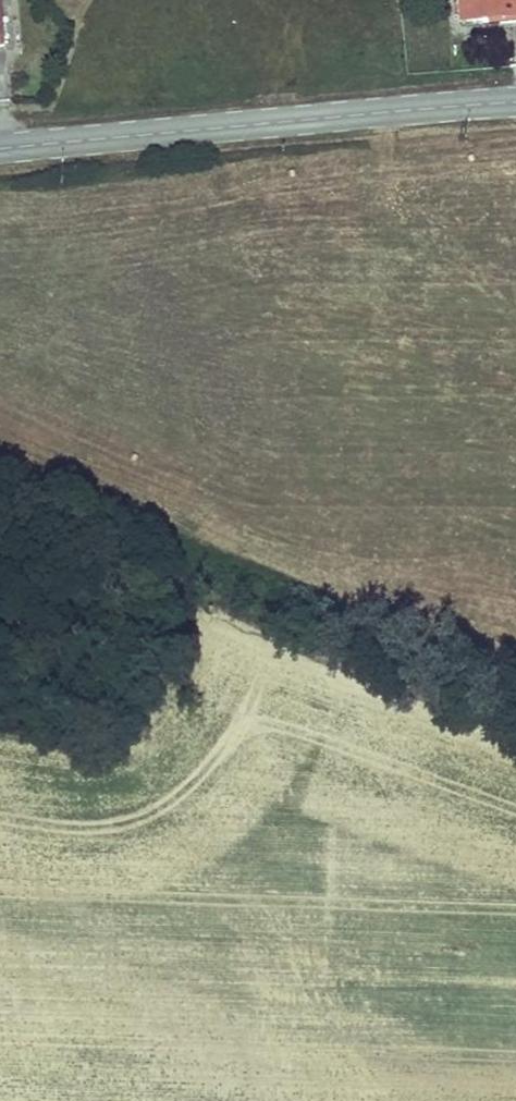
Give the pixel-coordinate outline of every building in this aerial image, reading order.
[(459,23),(515,21),(515,0),(458,0),(459,23)]
